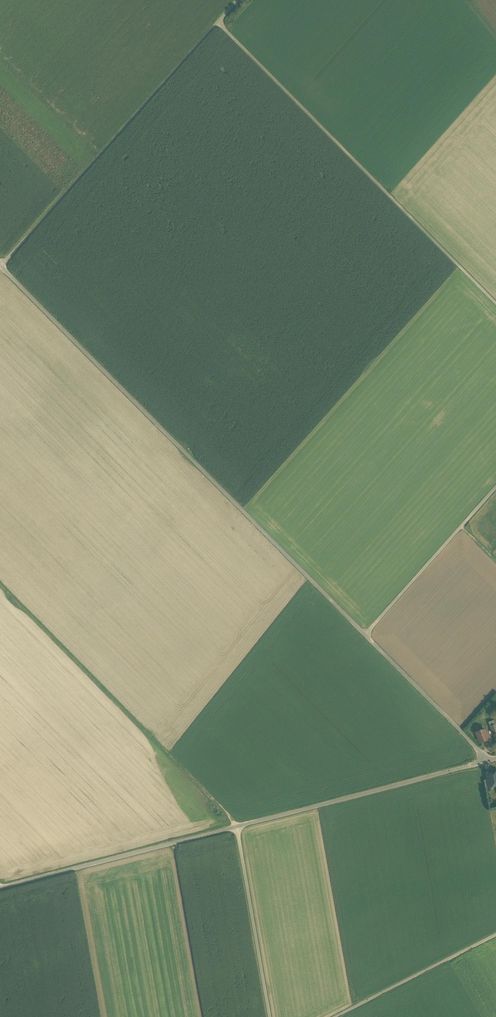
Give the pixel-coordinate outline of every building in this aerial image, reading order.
[(476,733),(480,743),(489,740),(488,740),(486,734),(485,732),(485,730),(476,733)] [(495,786),(495,773),(487,775),(487,774),(486,774),(488,780),(488,785),(495,783),(495,786)]
